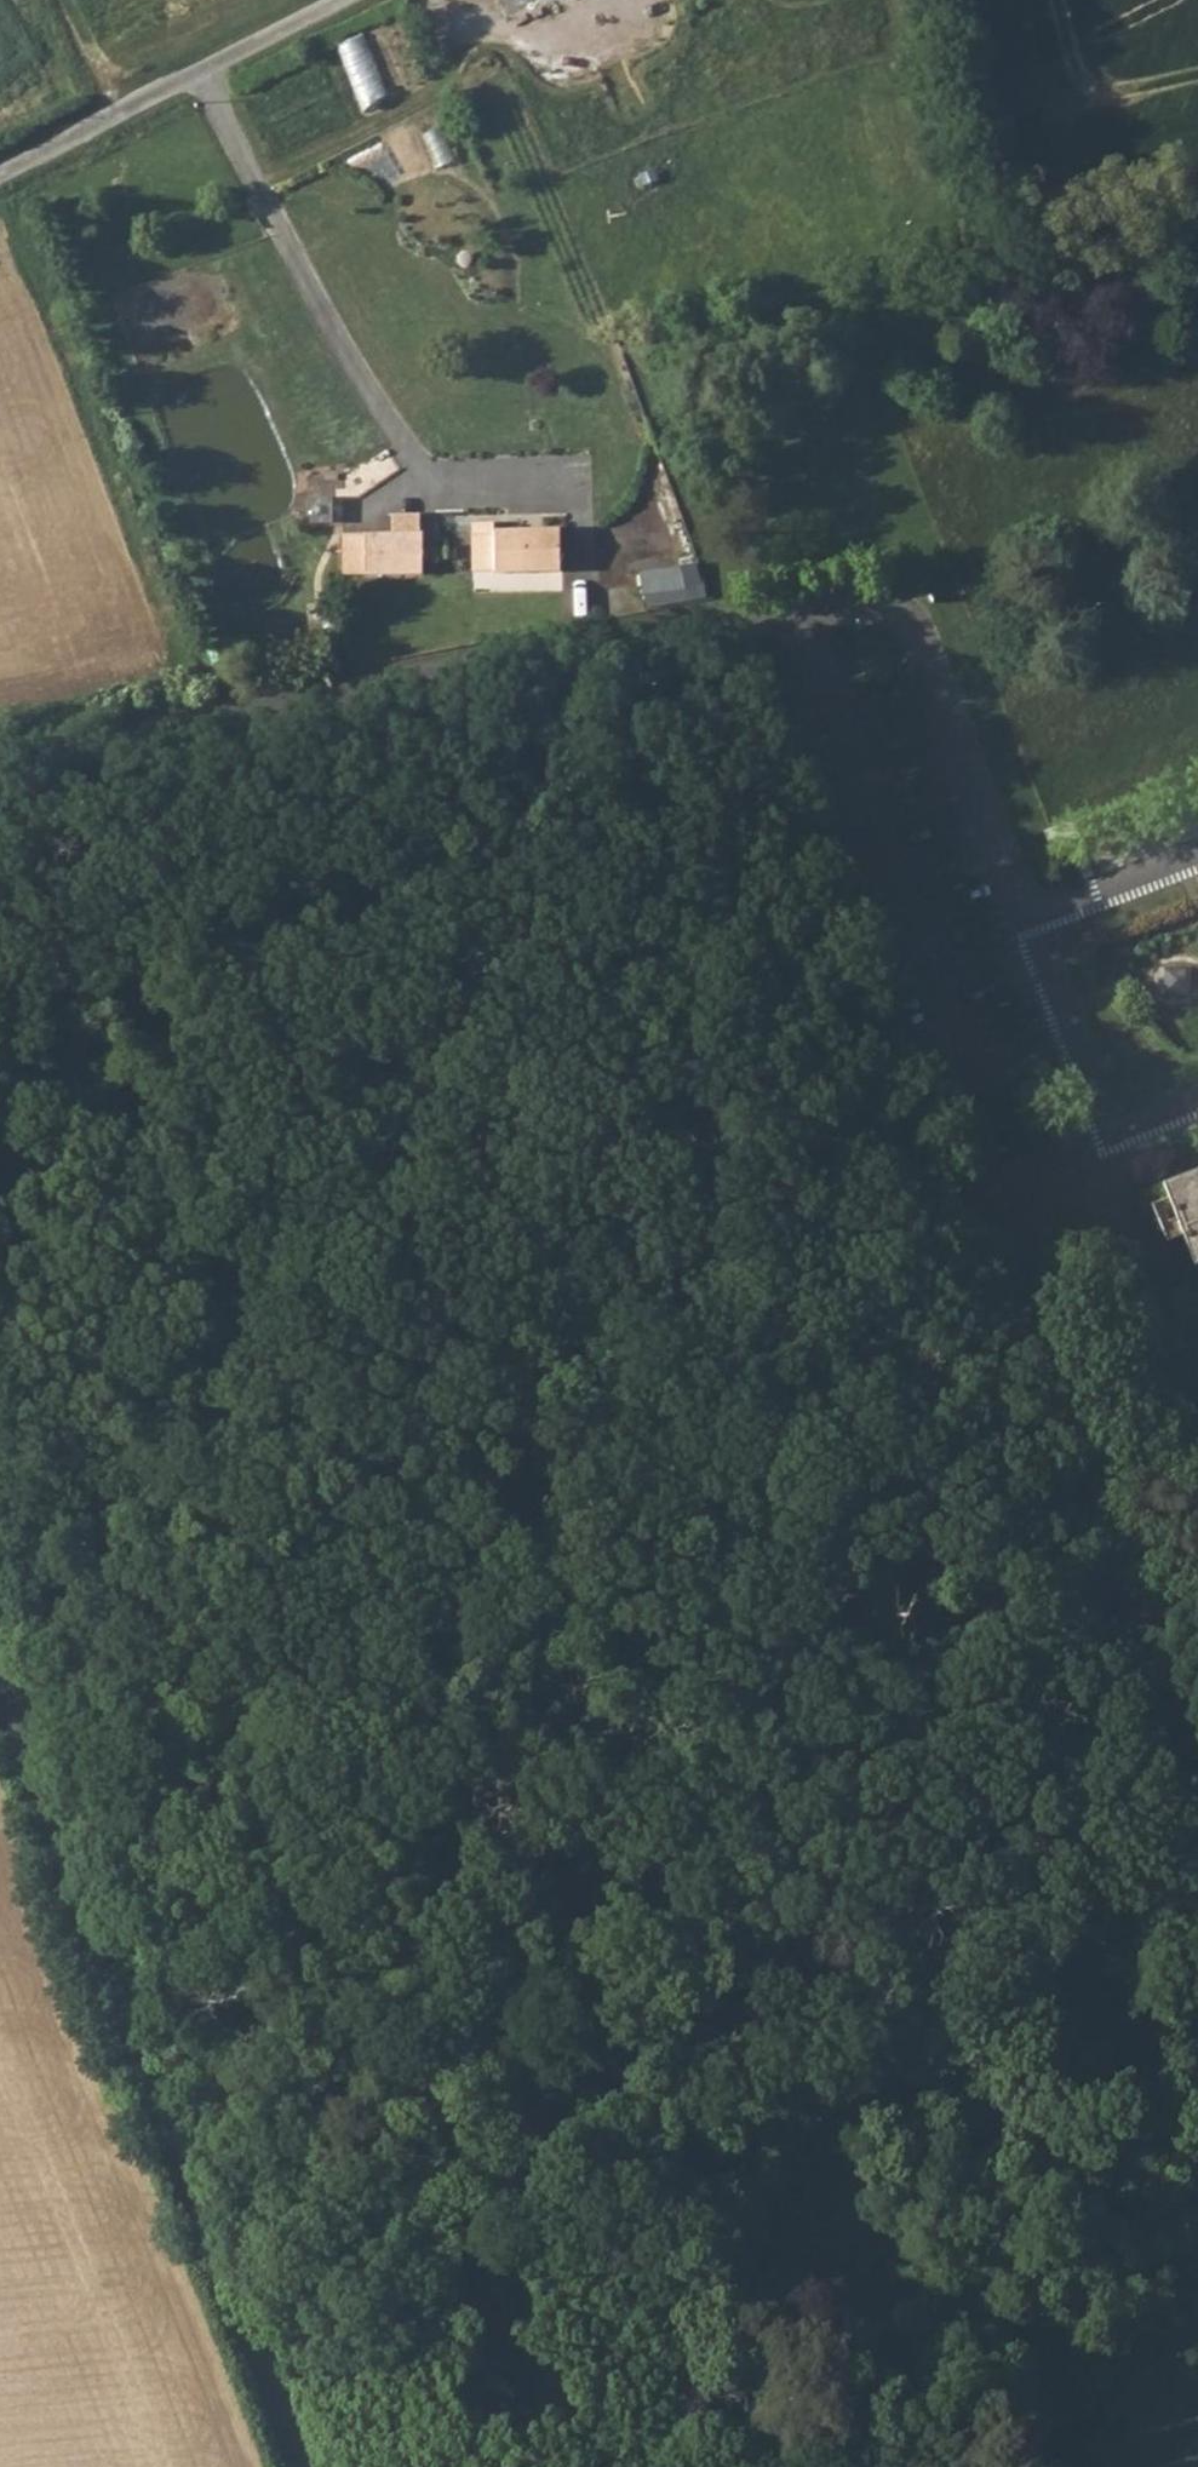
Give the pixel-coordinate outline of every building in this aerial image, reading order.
[(364,107),(391,100),(372,34),(346,42),(364,107)] [(396,512),(396,532),(347,531),(346,575),(427,577),(428,513),(396,512)] [(560,527),(476,530),(477,567),(561,568),(560,527)] [(646,589),(649,608),(708,599),(703,564),(672,568),(674,585),(646,589)] [(1172,1165),(1197,1231),(1197,1155),(1172,1165)]
